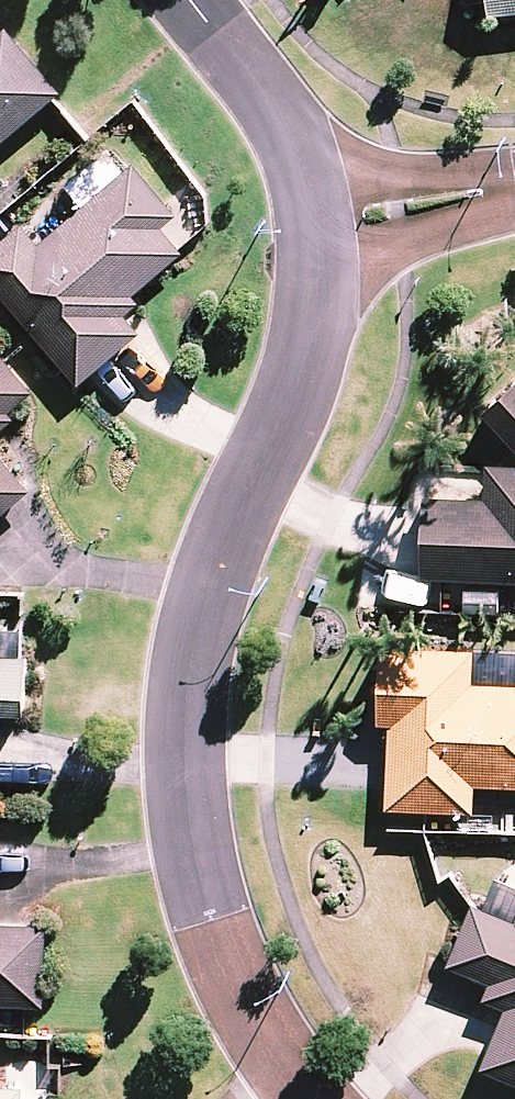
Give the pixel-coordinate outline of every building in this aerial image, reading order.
[(490,11),(514,8),(514,0),(489,0),(490,11)] [(63,88),(8,23),(0,30),(0,141),(52,96),(63,88)] [(0,240),(0,286),(80,381),(142,328),(127,310),(140,298),(134,291),(185,248),(164,222),(179,210),(135,159),(40,239),(24,220),(0,240)] [(16,413),(10,407),(35,386),(0,346),(0,427),(16,413)] [(486,406),(514,438),(514,380),(486,406)] [(33,486),(0,447),(0,515),(33,486)] [(488,461),(486,495),(425,493),(423,573),(514,576),(514,462),(488,461)] [(514,783),(514,679),(474,677),(476,646),(384,641),(380,720),(391,721),(387,805),(427,807),(475,809),(476,781),(514,783)] [(0,651),(0,708),(27,710),(29,652),(0,651)] [(514,1079),(514,916),(474,899),(473,902),(448,963),(492,981),(485,996),(508,1005),(483,1065),(514,1079)] [(45,1003),(48,921),(0,919),(0,1001),(45,1003)] [(61,1097),(24,1095),(25,1082),(0,1081),(0,1098),(60,1098),(61,1097)]
